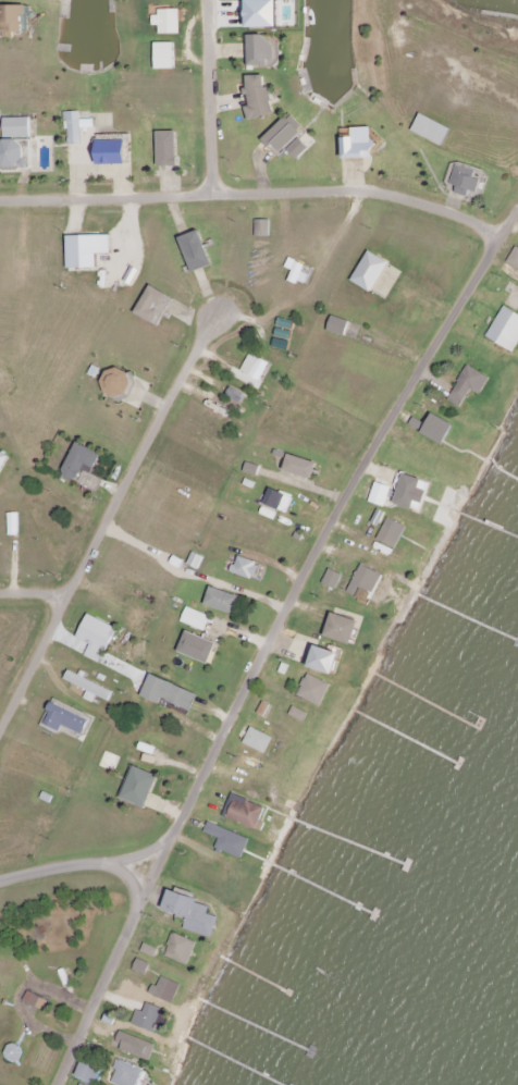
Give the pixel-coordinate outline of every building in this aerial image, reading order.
[(248,0),(249,28),(285,28),(284,0),(262,0),(248,0)] [(29,7),(3,6),(3,38),(15,38),(15,33),(28,33),(29,7)] [(182,35),(181,11),(155,12),(156,26),(161,26),(161,35),(182,35)] [(276,66),(276,37),(250,37),(250,66),(276,66)] [(176,69),(176,43),(157,43),(157,70),(176,69)] [(251,121),(278,114),(271,86),(269,86),(265,74),(246,79),(253,106),(248,108),(251,121)] [(264,140),(281,158),(310,132),(293,114),(264,140)] [(443,146),(452,129),(422,114),(413,131),(443,146)] [(6,139),(32,138),(32,118),(5,119),(6,139)] [(348,160),(378,159),(377,128),(356,128),(356,138),(347,138),(348,160)] [(160,167),(180,167),(179,132),(160,132),(160,167)] [(313,148),(304,138),(291,150),(301,160),(313,148)] [(28,140),(1,139),(0,157),(0,166),(27,167),(28,140)] [(102,165),(132,165),(131,141),(102,141),(102,165)] [(484,174),(459,166),(452,189),(476,197),(484,174)] [(271,237),(271,221),(257,220),(257,237),(271,237)] [(195,274),(216,266),(202,231),(182,239),(195,274)] [(70,269),(99,268),(99,254),(113,254),(112,235),(70,236),(70,269)] [(515,249),(507,265),(517,270),(517,250),(515,249)] [(353,282),(373,293),(391,263),(370,251),(353,282)] [(303,272),(306,265),(290,258),(286,268),(293,271),(289,280),(306,286),(310,275),(303,272)] [(173,296),(151,286),(138,316),(160,326),(173,296)] [(515,353),(517,347),(517,314),(505,306),(487,338),(515,353)] [(346,338),(352,323),(334,316),(328,331),(346,338)] [(242,372),(262,381),(270,363),(250,354),(242,372)] [(123,400),(136,377),(116,365),(102,388),(123,400)] [(449,402),(461,408),(471,390),(481,394),(490,377),(467,365),(449,402)] [(231,378),(258,389),(261,381),(234,370),(231,378)] [(456,424),(435,413),(429,425),(414,418),(410,426),(446,444),(456,424)] [(87,470),(94,474),(104,454),(80,442),(64,474),(80,483),(87,470)] [(13,458),(0,450),(0,481),(13,458)] [(320,462),(291,454),(286,470),(315,479),(320,462)] [(421,488),(424,479),(406,474),(397,504),(421,511),(427,490),(421,488)] [(392,487),(376,482),(370,502),(386,507),(392,487)] [(266,505),(290,513),(295,496),(272,489),(266,505)] [(10,535),(20,535),(20,513),(10,513),(10,535)] [(396,548),(407,527),(389,517),(378,539),(396,548)] [(234,574),(258,581),(263,563),(238,557),(234,574)] [(348,592),(360,597),(364,588),(374,593),(382,574),(361,564),(348,592)] [(343,574),(329,569),(324,584),(338,589),(343,574)] [(236,615),(243,597),(213,587),(206,605),(236,615)] [(181,622),(205,632),(211,617),(187,607),(181,622)] [(354,645),(362,621),(335,612),(327,636),(354,645)] [(79,638),(92,644),(86,657),(101,664),(118,627),(90,614),(79,638)] [(219,643),(188,631),(180,652),(211,664),(219,643)] [(314,667),(340,675),(346,653),(321,645),(314,667)] [(97,697),(109,702),(114,690),(69,672),(65,681),(88,691),(85,699),(95,703),(97,697)] [(298,696),(321,707),(332,685),(308,673),(298,696)] [(201,692),(151,674),(143,697),(166,705),(166,706),(192,716),(201,692)] [(92,719),(54,704),(46,724),(63,731),(65,726),(86,735),(92,719)] [(266,754),(274,738),(252,727),(244,744),(266,754)] [(149,807),(161,775),(136,766),(124,798),(149,807)] [(220,838),(216,851),(244,859),(251,837),(208,824),(205,833),(220,838)] [(186,930),(214,938),(220,917),(209,914),(211,907),(202,904),(203,899),(173,890),(167,910),(190,917),(186,930)] [(198,943),(174,933),(165,956),(188,965),(198,943)] [(159,949),(145,944),(142,952),(156,957),(159,949)] [(151,964),(139,959),(133,970),(146,976),(151,964)] [(150,994),(173,1003),(181,984),(162,977),(158,987),(153,985),(150,994)] [(24,1001),(46,1011),(50,1002),(29,991),(24,1001)] [(137,1010),(132,1023),(154,1032),(163,1009),(148,1003),(144,1012),(137,1010)] [(170,1016),(162,1013),(157,1029),(165,1032),(170,1016)] [(156,1042),(121,1034),(117,1052),(151,1060),(156,1042)] [(119,1061),(112,1084),(115,1084),(138,1084),(143,1068),(119,1061)] [(103,1071),(85,1063),(78,1077),(96,1084),(103,1071)]
